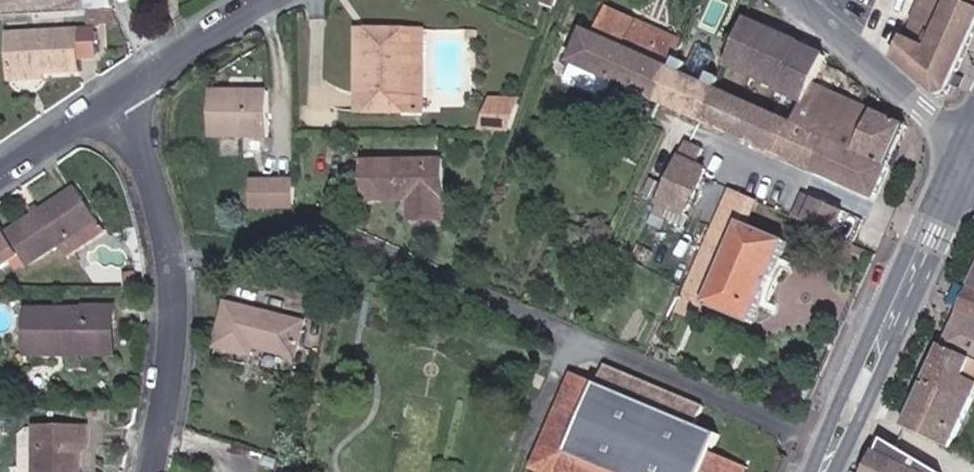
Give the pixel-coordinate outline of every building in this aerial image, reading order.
[(549,12),(554,0),(537,0),(534,6),(549,12)] [(906,58),(947,93),(957,90),(973,53),(973,0),(932,0),(906,58)] [(106,30),(105,12),(92,12),(93,30),(106,30)] [(799,42),(745,18),(726,62),(724,68),(801,104),(791,125),(825,139),(888,167),(905,126),(810,84),(823,56),(798,44),(799,42)] [(584,35),(572,65),(658,103),(683,43),(636,23),(633,29),(611,20),(601,42),(584,35)] [(368,110),(368,29),(355,29),(355,110),(368,110)] [(368,110),(418,111),(417,29),(368,29),(368,110)] [(466,30),(456,31),(456,42),(466,42),(466,30)] [(10,40),(12,71),(40,69),(40,78),(80,76),(79,62),(94,62),(94,36),(10,40)] [(683,43),(658,103),(700,122),(714,91),(724,68),(726,62),(717,58),(709,76),(704,88),(681,76),(685,66),(693,48),(683,43)] [(689,67),(685,66),(681,76),(704,88),(709,76),(704,74),(710,59),(708,53),(703,51),(696,54),(689,67)] [(40,69),(12,71),(13,85),(41,83),(40,78),(40,69)] [(714,91),(700,122),(811,171),(825,139),(791,125),(714,91)] [(267,137),(268,92),(210,93),(211,138),(252,138),(267,137)] [(508,132),(518,103),(490,101),(480,132),(508,132)] [(825,139),(811,171),(874,198),(888,167),(825,139)] [(658,204),(656,207),(683,219),(704,173),(692,166),(699,151),(684,144),(664,190),(658,204)] [(410,223),(443,224),(443,162),(365,162),(365,201),(410,202),(410,223)] [(292,208),(292,183),(252,182),(251,208),(292,208)] [(658,204),(664,190),(650,184),(644,198),(658,204)] [(57,245),(97,219),(76,187),(7,234),(2,226),(0,227),(0,269),(20,256),(27,265),(57,245)] [(693,272),(688,284),(685,290),(704,299),(753,321),(789,241),(755,227),(763,210),(728,195),(693,272)] [(831,239),(842,214),(819,204),(801,196),(790,221),(831,239)] [(97,219),(57,245),(64,256),(104,229),(97,219)] [(686,269),(681,281),(688,284),(693,272),(686,269)] [(973,324),(973,275),(955,316),(973,324)] [(657,337),(664,340),(679,305),(685,290),(688,284),(681,281),(657,337)] [(685,290),(679,305),(697,313),(704,299),(685,290)] [(212,348),(235,357),(239,347),(289,363),(299,328),(225,304),(212,348)] [(98,331),(110,331),(110,310),(82,309),(83,313),(25,312),(24,356),(73,356),(73,346),(97,346),(98,331)] [(955,316),(903,427),(948,448),(973,395),(973,324),(955,316)] [(73,356),(110,356),(110,331),(98,331),(97,346),(73,346),(73,356)] [(660,350),(655,360),(664,364),(669,354),(660,350)] [(712,412),(714,409),(617,366),(616,369),(608,386),(583,374),(575,395),(545,468),(555,471),(748,471),(750,468),(721,456),(722,452),(728,437),(706,428),(712,412)] [(32,431),(31,471),(76,471),(76,455),(82,455),(83,432),(32,431)] [(860,471),(930,471),(931,470),(872,444),(860,471)]
